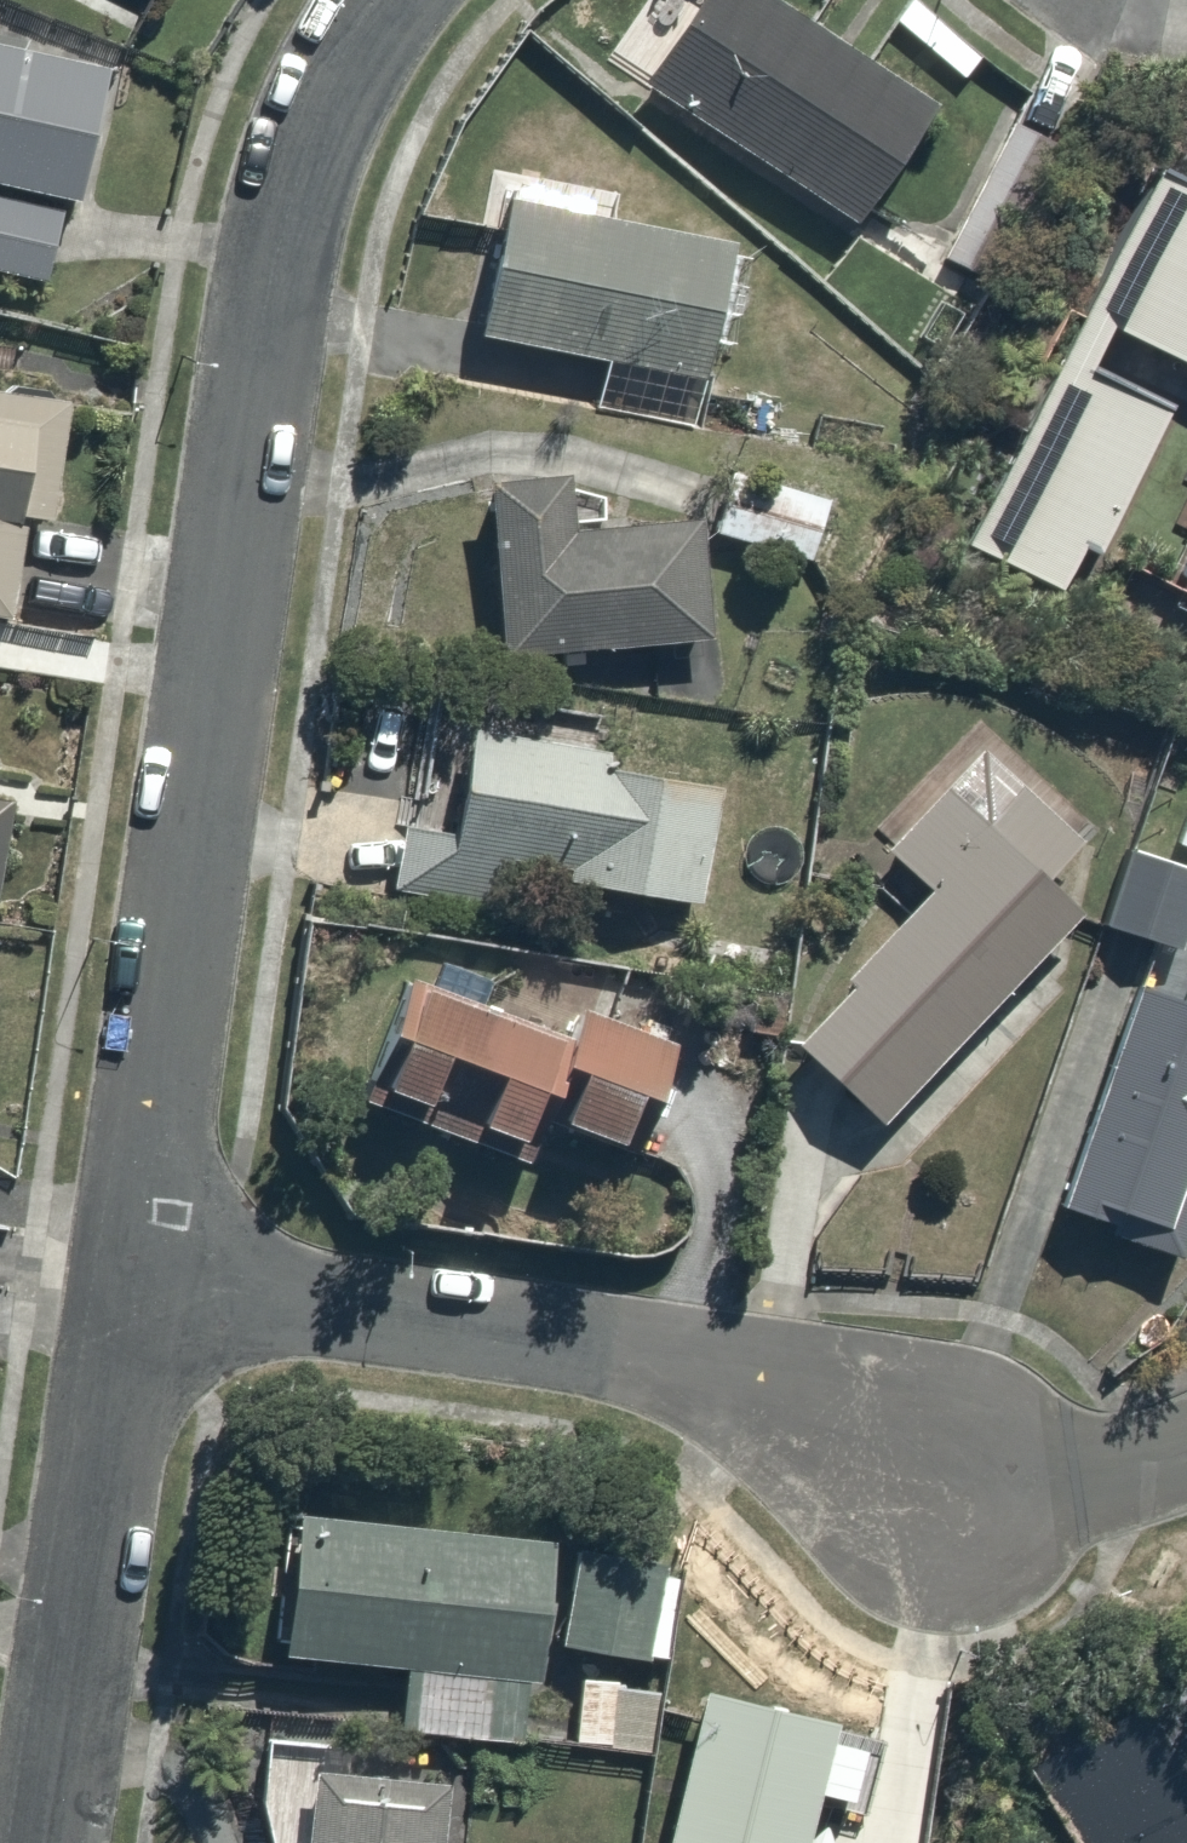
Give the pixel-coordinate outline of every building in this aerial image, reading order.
[(799,0),(712,0),(662,72),(868,216),(947,103),(799,0)] [(0,31),(0,178),(77,191),(97,195),(122,53),(0,31)] [(1072,142),(1013,112),(938,260),(997,290),(1072,142)] [(0,178),(0,268),(61,279),(77,191),(0,178)] [(1156,182),(969,548),(1083,607),(1186,403),(1186,198),(1156,182)] [(740,231),(512,195),(489,336),(608,354),(600,401),(710,419),(740,231)] [(0,380),(0,620),(38,625),(68,389),(0,380)] [(847,487),(761,450),(729,525),(815,562),(847,487)] [(614,464),(497,479),(521,668),(663,650),(669,694),(730,686),(707,503),(620,514),(614,464)] [(421,684),(389,894),(548,918),(553,884),(703,907),(722,786),(587,766),(596,710),(421,684)] [(884,1127),(1093,906),(1054,869),(1097,824),(990,724),(884,836),(935,884),(853,970),(862,978),(798,1046),(884,1127)] [(1160,783),(1109,920),(1150,935),(1186,949),(1186,793),(1160,783)] [(0,907),(17,795),(0,793),(0,907)] [(1150,935),(1049,1207),(1186,1258),(1186,991),(1182,989),(1186,974),(1186,949),(1150,935)] [(501,996),(413,964),(362,1102),(557,1174),(577,1120),(649,1147),(692,1031),(512,965),(501,996)] [(563,1531),(301,1515),(293,1654),(423,1662),(419,1731),(550,1739),(556,1654),(562,1547),(563,1531)] [(680,1554),(562,1547),(556,1654),(581,1656),(664,1661),(674,1661),(680,1554)] [(664,1661),(581,1656),(575,1747),(658,1753),(664,1661)] [(1171,1842),(1186,1842),(1186,1674),(1018,1762),(1060,1842),(1153,1842),(1167,1835),(1171,1842)] [(869,1798),(885,1732),(709,1689),(671,1842),(809,1842),(823,1787),(869,1798)] [(465,1765),(353,1756),(355,1724),(265,1717),(254,1842),(458,1842),(465,1765)]
